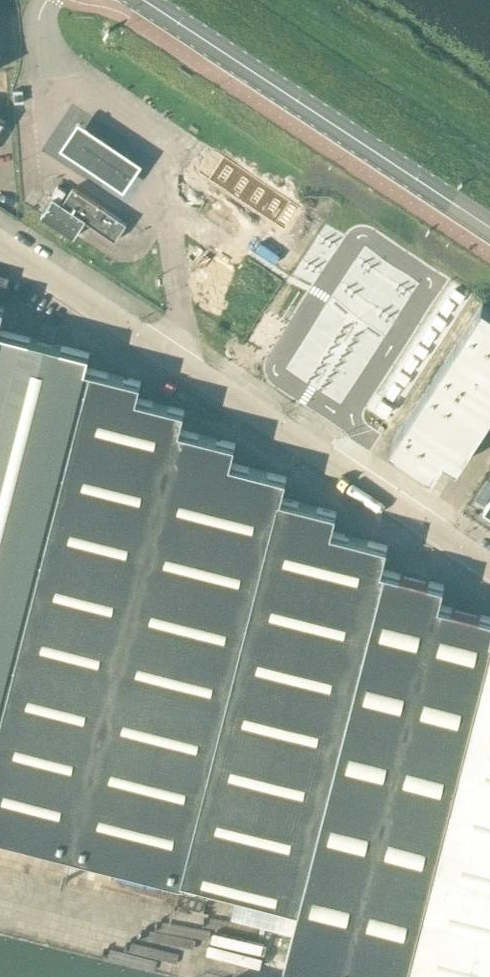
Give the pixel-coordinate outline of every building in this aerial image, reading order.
[(179,175),(203,192),(225,161),(200,144),(179,175)] [(127,222),(73,186),(62,202),(53,196),(41,214),(74,236),(85,219),(116,239),(127,222)] [(308,211),(298,226),(305,232),(316,216),(308,211)] [(0,273),(0,286),(5,287),(9,275),(0,273)] [(489,416),(489,306),(484,301),(391,445),(434,473),(445,456),(459,464),(489,416)] [(259,349),(270,333),(261,327),(250,343),(259,349)] [(304,503),(283,498),(288,477),(231,462),(236,443),(180,429),(185,409),(137,397),(141,381),(86,367),(90,352),(0,329),(0,830),(182,876),(299,906),(284,964),(334,976),(344,976),(347,964),(399,976),(489,976),(489,616),(439,603),(444,584),(385,569),(391,546),(335,531),(340,512),(304,503)] [(387,414),(393,405),(382,398),(376,407),(387,414)]
